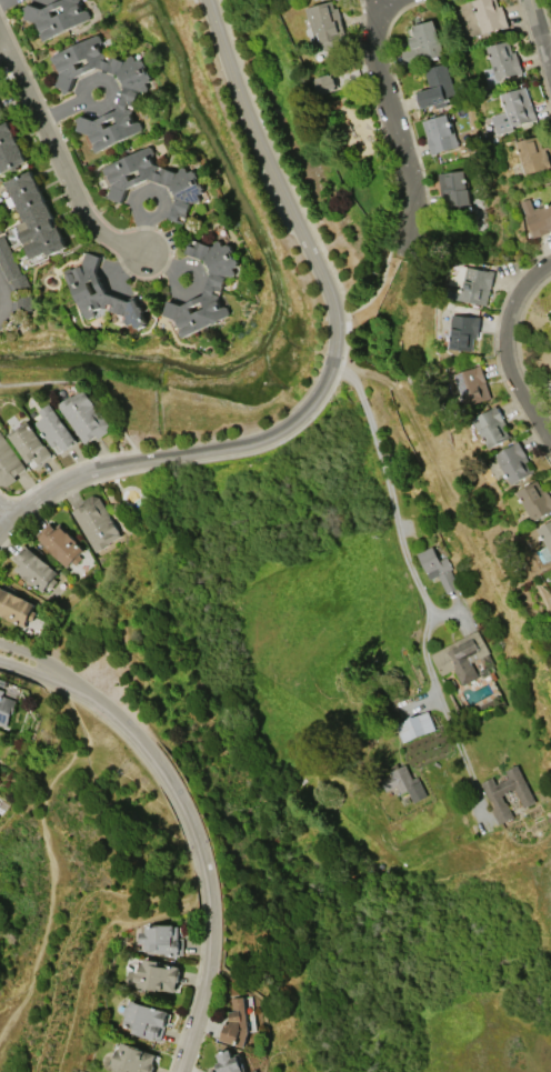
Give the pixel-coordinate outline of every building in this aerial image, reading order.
[(42,9),(62,0),(79,0),(78,3),(81,11),(84,10),(88,10),(90,16),(89,19),(41,42),(38,36),(41,34),(36,24),(22,19),(23,13),(21,8),(28,4),(42,9)] [(304,8),(316,54),(342,48),(338,36),(344,34),(335,0),(304,8)] [(481,33),(472,0),(496,0),(498,7),(501,6),(502,10),(503,10),(508,24),(507,24),(508,27),(502,29),(502,28),(481,33)] [(442,56),(417,63),(417,64),(405,68),(401,51),(410,48),(408,38),(413,37),(410,28),(413,28),(412,26),(432,20),(442,56)] [(49,58),(97,34),(99,36),(101,40),(100,44),(98,46),(102,53),(126,61),(128,60),(127,59),(129,57),(131,56),(133,57),(136,61),(141,58),(142,61),(143,60),(147,67),(146,68),(148,71),(149,71),(152,78),(150,79),(151,81),(146,83),(148,88),(147,90),(144,91),(142,90),(141,90),(139,91),(130,114),(134,122),(137,121),(140,122),(142,127),(140,130),(94,153),(92,147),(92,142),(89,134),(74,130),(80,116),(94,120),(117,110),(126,86),(120,76),(97,67),(74,78),(69,91),(62,93),(59,88),(54,86),(60,72),(54,62),(52,63),(49,58)] [(509,40),(512,52),(515,51),(521,72),(495,80),(487,47),(509,40)] [(422,69),(445,63),(454,97),(444,100),(445,106),(434,109),(433,104),(421,108),(417,92),(428,89),(422,69)] [(337,88),(331,73),(314,79),(320,95),(337,88)] [(531,104),(532,103),(537,119),(530,121),(531,126),(521,129),(520,123),(512,127),(513,130),(497,134),(491,117),(504,112),(500,94),(525,87),(531,104)] [(422,120),(448,113),(458,147),(431,154),(425,138),(427,137),(422,120)] [(1,172),(0,170),(0,126),(8,122),(26,161),(1,172)] [(550,169),(523,176),(515,141),(538,136),(541,148),(548,147),(548,149),(544,149),(550,169)] [(102,168),(149,147),(152,148),(154,152),(153,156),(148,158),(152,166),(153,167),(154,164),(178,172),(180,171),(181,169),(183,167),(187,168),(188,172),(193,170),(194,172),(196,171),(199,179),(198,179),(200,183),(201,183),(204,189),(202,190),(203,192),(199,194),(201,199),(200,202),(197,203),(193,202),(191,202),(183,222),(170,218),(178,198),(172,186),(150,179),(127,189),(122,202),(108,198),(112,183),(108,173),(104,174),(102,168)] [(437,174),(441,201),(448,200),(449,210),(469,208),(464,170),(437,174)] [(31,259),(19,233),(20,232),(17,226),(24,221),(16,204),(9,208),(4,199),(11,196),(6,183),(30,171),(52,218),(50,219),(54,227),(57,226),(67,247),(48,256),(47,251),(31,259)] [(533,209),(550,203),(550,231),(533,237),(525,218),(527,217),(521,201),(530,198),(533,209)] [(8,281),(0,264),(0,237),(3,236),(21,274),(24,273),(30,287),(17,293),(10,280),(8,281)] [(181,337),(179,332),(180,328),(177,320),(162,315),(167,300),(181,304),(203,295),(211,271),(207,260),(187,253),(191,239),(212,247),(213,244),(216,242),(218,241),(220,242),(222,247),(228,243),(229,247),(231,246),(234,252),(232,253),(234,257),(236,257),(239,262),(237,263),(238,266),(233,268),(236,272),(234,275),(231,277),(229,275),(227,275),(218,300),(221,308),(223,307),(227,307),(230,312),(228,315),(218,320),(217,322),(214,323),(212,323),(181,337)] [(66,275),(71,273),(70,271),(81,266),(86,252),(100,257),(94,271),(106,293),(129,302),(134,299),(138,307),(141,307),(142,310),(141,313),(146,322),(143,323),(143,325),(138,328),(137,325),(133,327),(131,322),(127,324),(126,323),(124,321),(124,319),(123,317),(100,307),(92,310),(94,313),(93,317),(89,319),(86,318),(66,275)] [(465,284),(454,282),(451,298),(488,306),(495,272),(469,266),(465,284)] [(453,314),(480,317),(479,334),(478,334),(477,339),(474,338),(473,350),(450,348),(453,314)] [(492,398),(468,407),(457,373),(477,367),(481,364),(492,398)] [(58,405),(72,395),(73,397),(84,389),(109,424),(108,432),(100,437),(97,435),(86,443),(58,405)] [(51,403),(77,440),(73,443),(74,444),(67,449),(67,448),(63,450),(59,443),(53,448),(37,423),(44,418),(40,411),(51,403)] [(507,425),(504,427),(509,435),(511,434),(512,437),(490,449),(479,431),(474,433),(472,428),(477,425),(473,419),(492,409),(492,408),(495,405),(507,425)] [(9,434),(28,421),(52,454),(38,465),(34,460),(30,463),(9,434)] [(7,485),(0,485),(0,431),(26,468),(13,477),(16,480),(7,485)] [(514,444),(513,443),(517,441),(528,461),(524,462),(528,468),(531,467),(534,472),(511,485),(494,455),(514,444)] [(545,489),(550,499),(550,512),(532,522),(515,492),(535,480),(542,491),(545,489)] [(71,511),(83,504),(81,501),(91,495),(99,498),(109,517),(119,535),(107,542),(108,544),(94,552),(71,511)] [(537,530),(550,521),(550,559),(545,562),(539,551),(547,545),(537,530)] [(66,568),(39,539),(44,533),(43,532),(51,524),(54,529),(60,523),(84,550),(78,555),(81,559),(73,565),(71,562),(66,568)] [(24,544),(58,572),(54,577),(57,580),(50,588),(47,585),(41,592),(13,569),(18,563),(12,559),(24,544)] [(445,593),(438,575),(429,580),(417,553),(431,547),(438,561),(445,557),(451,569),(450,570),(458,588),(445,593)] [(24,628),(0,617),(0,588),(34,604),(31,611),(34,613),(30,622),(28,621),(24,628)] [(431,654),(477,630),(489,652),(470,662),(478,677),(462,685),(453,669),(442,675),(431,654)] [(6,725),(0,723),(0,688),(4,690),(2,695),(16,700),(6,725)] [(394,724),(427,711),(434,730),(402,743),(394,724)] [(404,764),(412,779),(417,777),(427,795),(413,803),(407,790),(399,794),(395,787),(385,792),(380,781),(390,775),(388,772),(392,770),(390,767),(397,763),(399,768),(404,764)] [(517,765),(535,802),(523,808),(514,790),(501,797),(504,803),(505,803),(512,816),(498,823),(491,810),(492,809),(480,783),(492,778),(495,784),(509,778),(505,771),(517,765)] [(182,954),(166,954),(166,953),(156,953),(156,951),(143,951),(143,943),(138,943),(138,932),(143,932),(143,924),(178,925),(178,939),(182,939),(182,954)] [(143,959),(158,962),(157,966),(171,969),(172,965),(179,966),(178,971),(180,971),(178,983),(176,983),(173,992),(158,989),(157,991),(139,988),(140,979),(137,978),(140,963),(142,964),(143,959)] [(220,1040),(226,1023),(228,1024),(230,1020),(229,1012),(233,1012),(231,999),(243,996),(248,1032),(243,1048),(220,1040)] [(121,1025),(124,1015),(121,1014),(124,1006),(128,1008),(130,1000),(168,1012),(163,1028),(161,1026),(158,1038),(154,1036),(153,1040),(131,1033),(132,1029),(121,1025)] [(154,1066),(152,1071),(116,1071),(112,1071),(114,1065),(111,1064),(117,1049),(119,1050),(121,1042),(143,1049),(143,1051),(156,1054),(152,1065),(154,1066)] [(239,1053),(245,1071),(217,1071),(214,1063),(219,1062),(217,1054),(229,1050),(231,1055),(239,1053)]
